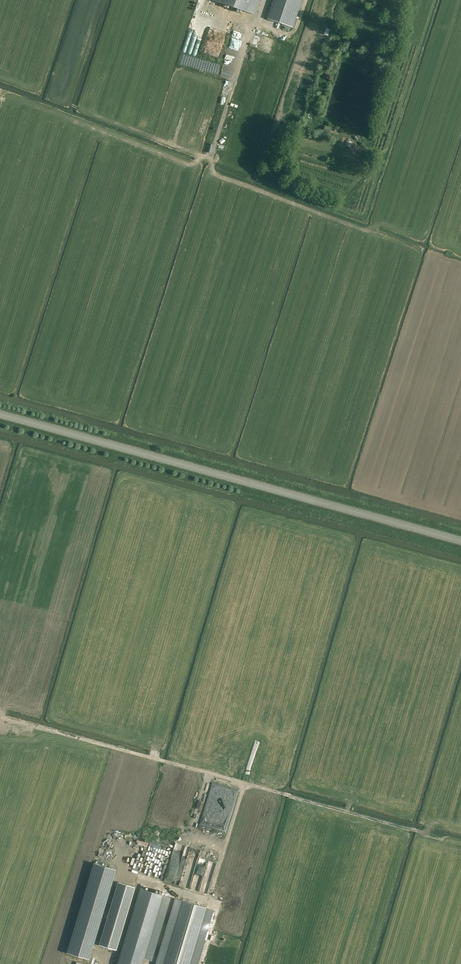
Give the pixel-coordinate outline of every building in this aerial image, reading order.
[(211,0),(254,14),(259,0),(211,0)] [(271,20),(293,27),(301,0),(277,0),(271,20)] [(148,842),(141,864),(151,867),(158,845),(148,842)] [(167,852),(164,864),(167,865),(170,866),(174,849),(171,848),(170,853),(167,852)] [(94,863),(67,953),(89,959),(116,870),(94,863)] [(144,958),(152,961),(171,897),(163,895),(140,888),(117,963),(142,963),(144,958)] [(207,932),(200,930),(207,908),(180,900),(174,922),(170,921),(157,963),(197,963),(207,932)]
